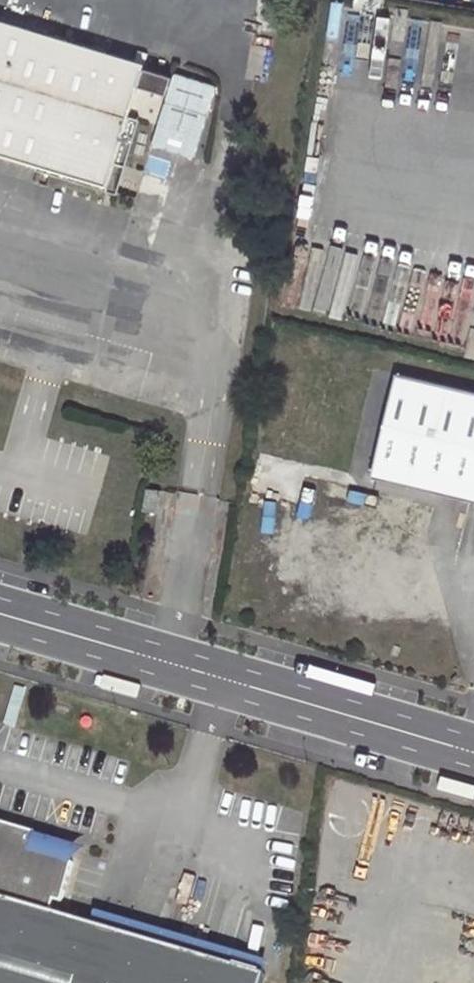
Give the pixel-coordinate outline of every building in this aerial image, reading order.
[(107,185),(139,83),(162,90),(167,75),(143,68),(145,62),(0,18),(0,153),(107,185)] [(397,373),(372,475),(473,500),(473,392),(397,373)] [(164,514),(167,494),(153,491),(149,511),(164,514)] [(0,821),(0,829),(31,838),(33,831),(0,821)] [(261,972),(49,910),(52,899),(59,901),(71,861),(48,854),(50,848),(36,844),(34,850),(28,848),(31,838),(0,829),(0,982),(257,982),(261,972)]
